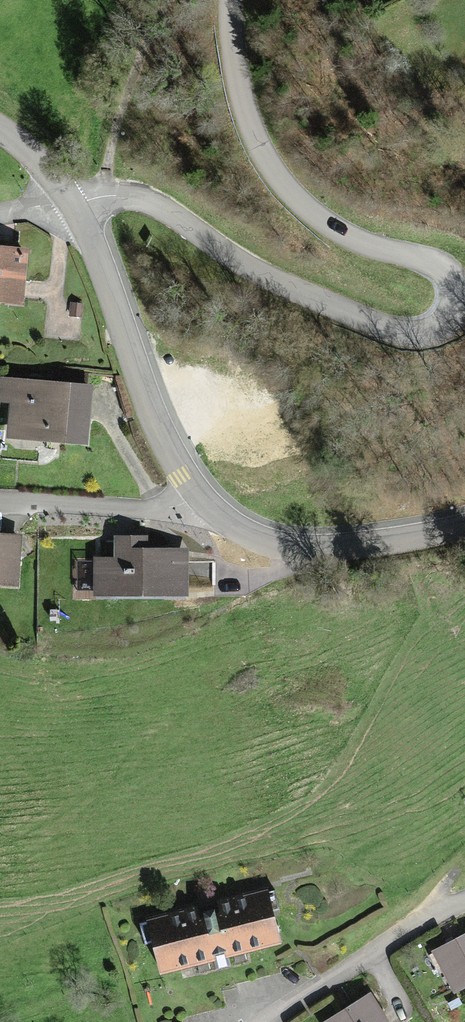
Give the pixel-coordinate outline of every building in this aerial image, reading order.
[(0,250),(0,303),(21,305),(24,251),(0,250)] [(86,388),(1,384),(0,406),(10,406),(8,437),(83,441),(86,388)] [(0,538),(0,586),(17,587),(19,539),(0,538)] [(94,564),(94,596),(187,596),(187,554),(142,554),(142,543),(112,543),(112,564),(94,564)] [(264,896),(148,927),(160,975),(277,945),(264,896)] [(434,956),(454,994),(464,988),(464,939),(434,956)] [(334,1021),(385,1021),(371,999),(334,1021)]
